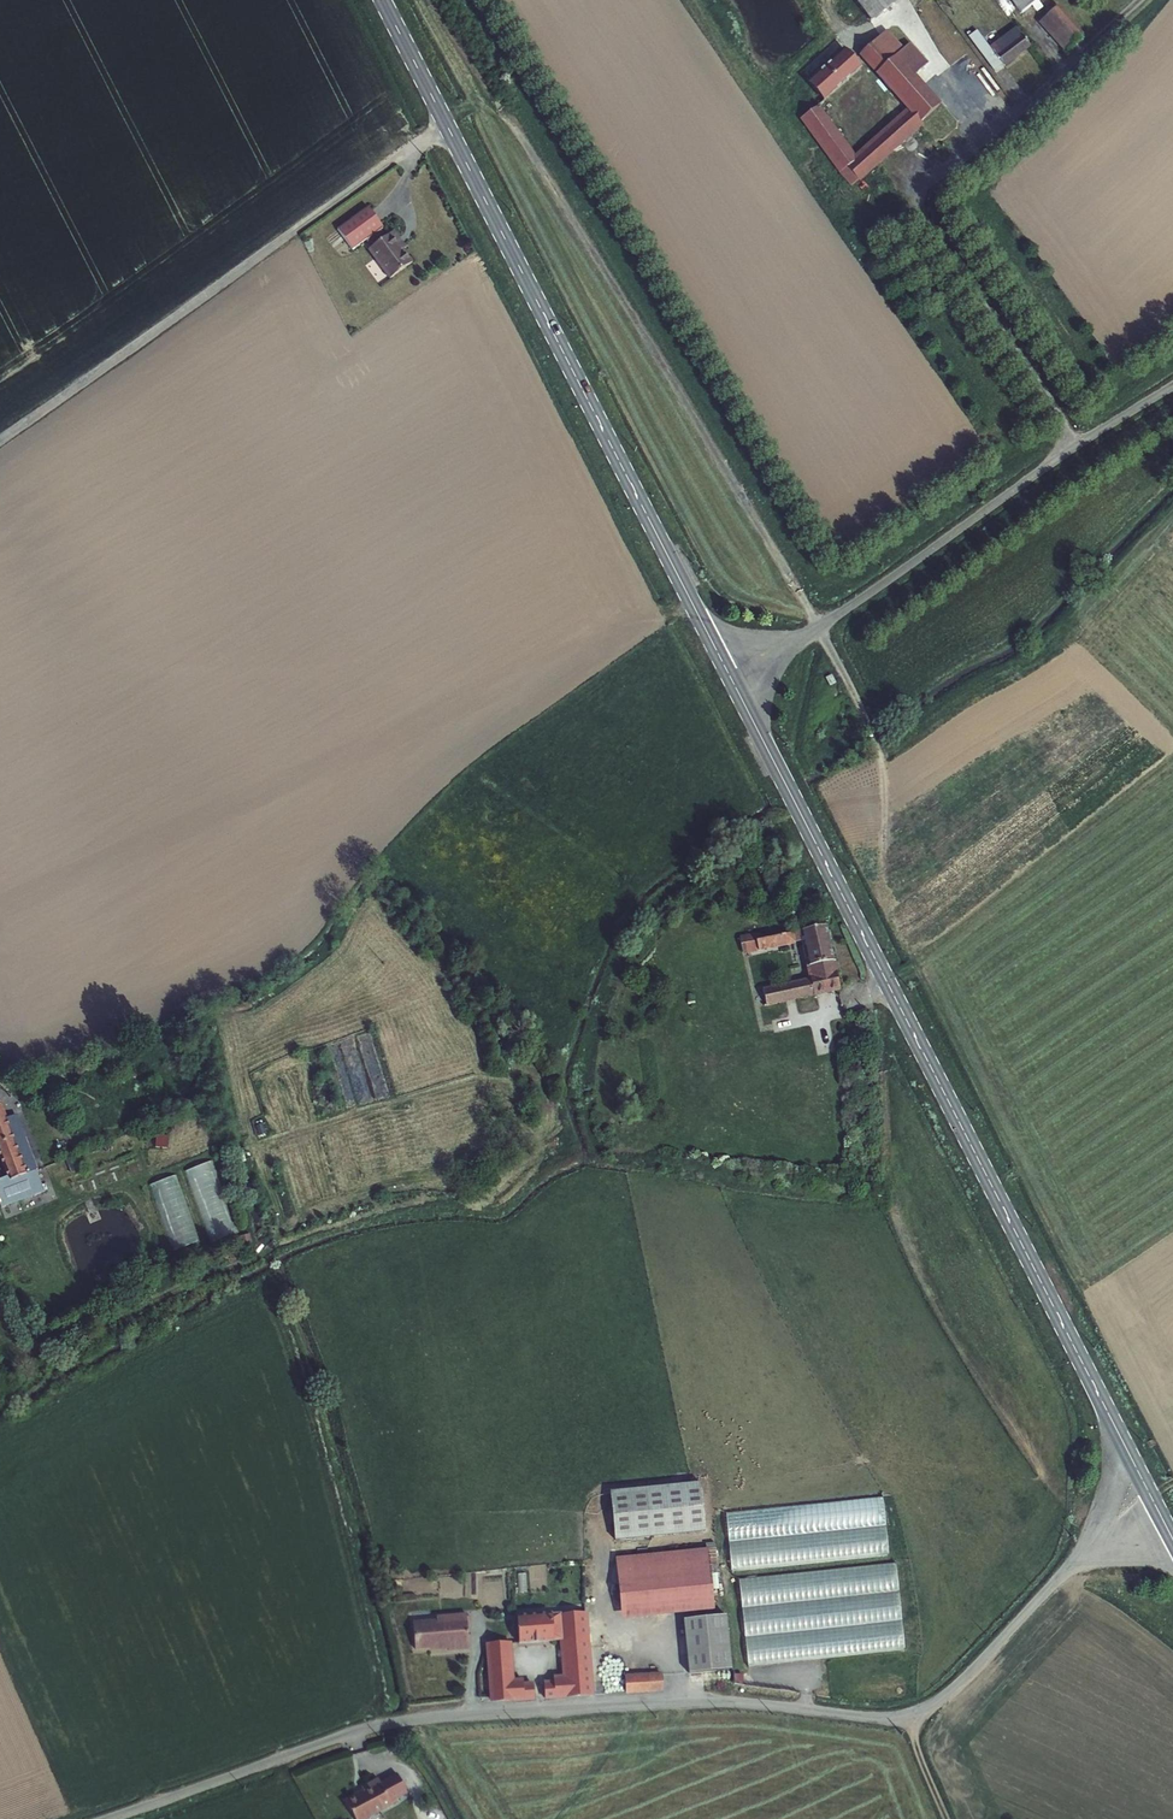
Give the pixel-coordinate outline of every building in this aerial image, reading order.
[(872,19),(895,0),(857,0),(872,19)] [(1019,10),(1031,0),(1011,0),(1019,10)] [(1065,48),(1083,32),(1057,5),(1045,15),(1040,20),(1065,48)] [(1017,28),(1014,24),(987,44),(972,26),(967,30),(994,64),(999,60),(991,50),(1017,28)] [(1017,28),(991,50),(999,60),(1003,64),(1029,43),(1017,28)] [(939,102),(912,72),(897,54),(878,33),(860,48),(912,109),(878,139),(888,150),(915,125),(928,113),(939,102)] [(909,43),(897,54),(912,72),(924,60),(909,43)] [(860,67),(844,48),(807,81),(824,100),(860,67)] [(879,158),(869,147),(856,158),(815,108),(802,120),(852,183),(879,158)] [(879,158),(888,150),(878,139),(869,147),(879,158)] [(375,253),(371,256),(369,257),(389,286),(412,271),(403,257),(397,248),(399,246),(395,239),(386,245),(381,237),(383,236),(369,215),(342,234),(355,255),(366,247),(370,245),(375,253)] [(352,257),(355,255),(342,234),(338,236),(352,257)] [(366,247),(371,256),(375,253),(370,245),(366,247)] [(405,255),(399,246),(397,248),(403,257),(405,255)] [(826,693),(822,685),(817,688),(821,696),(826,693)] [(814,967),(826,964),(819,930),(794,936),(802,969),(814,967)] [(789,948),(786,938),(741,948),(742,955),(743,958),(789,948)] [(814,967),(816,977),(828,974),(826,964),(814,967)] [(759,997),(762,1011),(824,997),(833,995),(828,974),(816,977),(804,979),(805,987),(759,997)] [(9,1184),(30,1176),(8,1120),(0,1123),(0,1161),(9,1184)] [(158,1147),(170,1147),(171,1133),(159,1133),(158,1147)] [(191,1167),(212,1240),(237,1233),(216,1160),(191,1167)] [(153,1181),(175,1249),(202,1240),(181,1173),(153,1181)] [(705,1482),(608,1487),(611,1537),(707,1532),(705,1482)] [(725,1521),(731,1578),(888,1559),(881,1502),(725,1521)] [(889,1565),(732,1584),(743,1672),(899,1653),(889,1565)] [(706,1569),(613,1572),(614,1621),(707,1617),(706,1569)] [(536,1687),(537,1702),(583,1699),(578,1618),(549,1618),(549,1616),(511,1618),(513,1646),(553,1645),(555,1682),(544,1683),(544,1687),(536,1687)] [(463,1651),(460,1617),(437,1619),(437,1622),(430,1623),(406,1625),(409,1652),(441,1649),(442,1652),(463,1651)] [(470,1678),(472,1706),(476,1706),(486,1705),(526,1703),(525,1688),(514,1688),(514,1683),(502,1684),(498,1647),(484,1648),(477,1648),(480,1677),(478,1678),(470,1678)] [(617,1680),(618,1697),(651,1696),(650,1680),(617,1680)] [(362,1786),(345,1795),(356,1817),(391,1798),(389,1795),(405,1786),(395,1767),(379,1776),(377,1772),(359,1781),(362,1786)]
